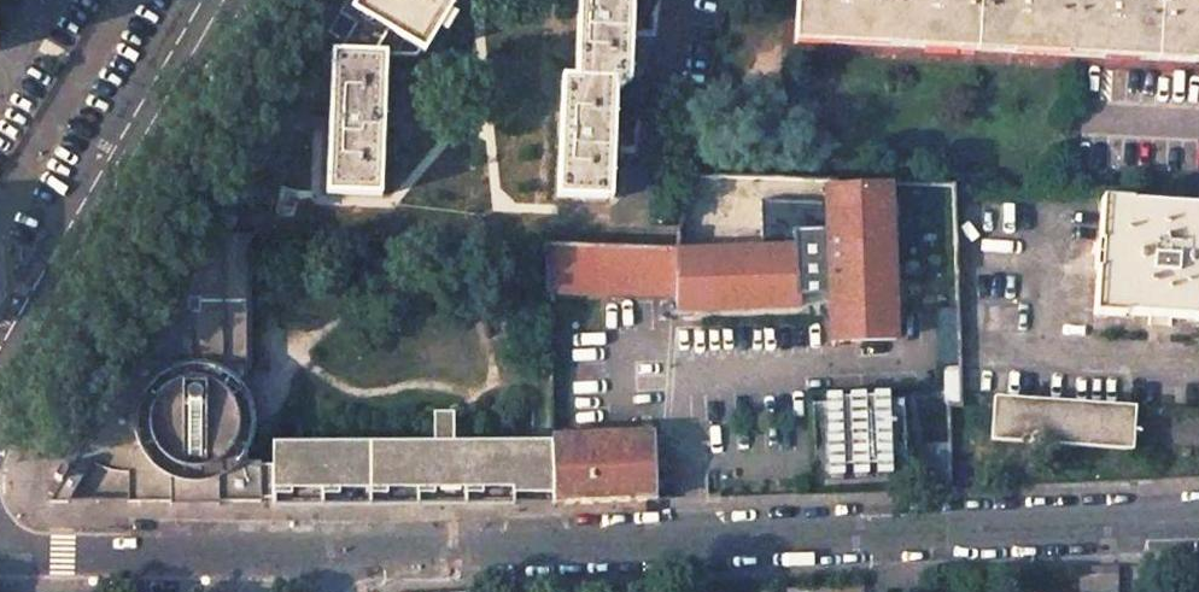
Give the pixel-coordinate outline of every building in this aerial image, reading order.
[(576,77),(562,76),(558,196),(612,198),(616,89),(623,89),(623,81),(630,82),(633,0),(579,0),(576,77)] [(795,43),(1198,63),(1198,0),(797,0),(795,43)] [(386,53),(332,51),(327,192),(381,194),(386,53)] [(690,174),(677,235),(676,321),(831,314),(832,340),(896,337),(895,312),(891,181),(887,181),(887,185),(837,187),(837,179),(690,174)] [(1094,314),(1164,319),(1198,321),(1198,205),(1102,198),(1094,314)] [(247,236),(204,235),(161,311),(143,312),(144,340),(131,362),(111,397),(135,412),(89,489),(131,489),(132,501),(261,500),(261,497),(275,497),(275,504),(555,503),(658,500),(655,433),(573,434),(552,434),(456,434),(454,409),(435,409),(434,436),(273,438),(274,463),(257,463),(256,460),(248,460),(248,450),(252,443),(256,431),(257,415),(254,399),(248,389),(247,236)] [(677,246),(546,245),(545,292),(676,294),(677,246)] [(127,252),(118,247),(108,265),(117,270),(127,252)] [(881,394),(801,398),(804,491),(885,488),(881,394)] [(1136,406),(994,396),(991,440),(1133,449),(1136,406)] [(951,435),(936,435),(937,488),(952,487),(951,435)] [(1080,574),(1081,591),(1118,591),(1116,565),(1086,567),(1086,574),(1080,574)]
